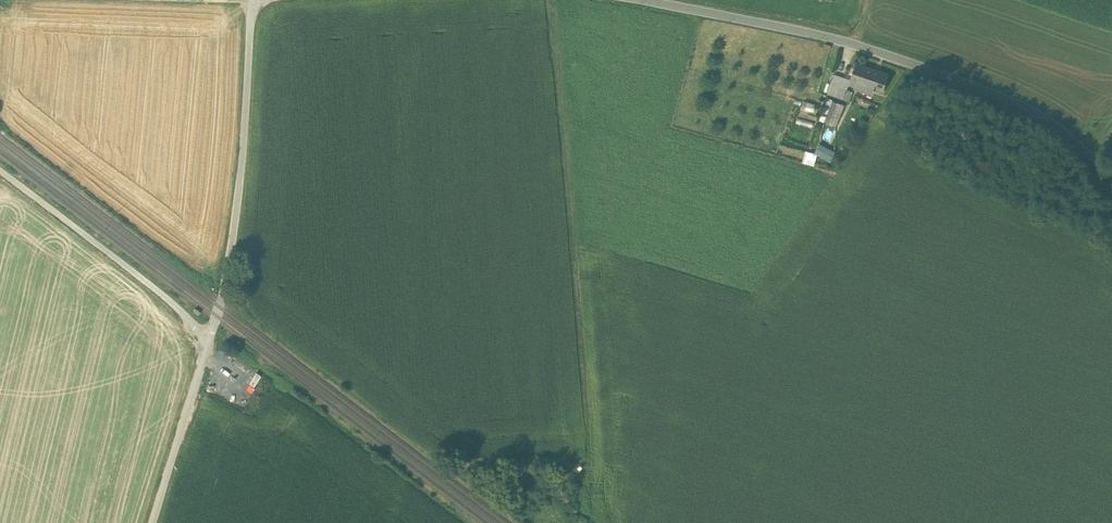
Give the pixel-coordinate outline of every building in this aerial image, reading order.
[(888,74),(856,63),(850,80),(857,82),(867,85),(882,91),(888,74)] [(843,78),(835,75),(831,85),(840,88),(841,84),(843,78)] [(841,84),(840,88),(831,85),(827,97),(844,103),(849,87),(841,84)] [(805,101),(803,109),(815,111),(817,103),(805,101)] [(796,123),(795,128),(811,132),(813,126),(796,123)] [(833,159),(836,148),(818,144),(816,152),(806,150),(803,162),(815,165),(817,156),(833,159)]
